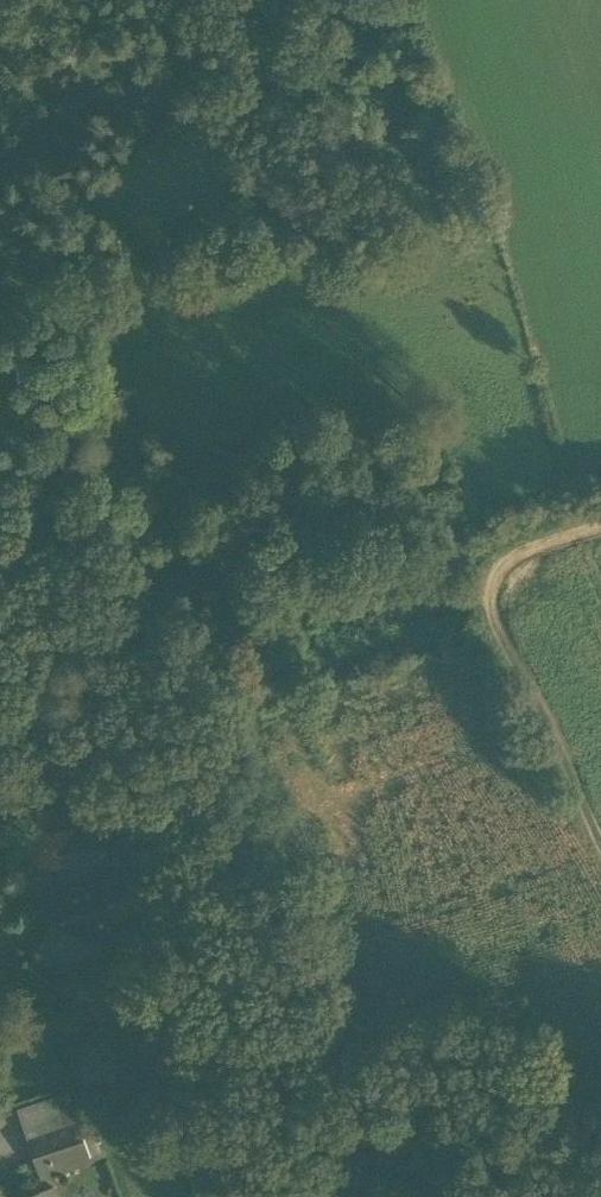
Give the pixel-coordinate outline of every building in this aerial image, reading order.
[(20,1107),(43,1175),(105,1154),(92,1114),(78,1119),(68,1090),(20,1107)] [(56,1187),(26,1196),(59,1196),(56,1187)]
